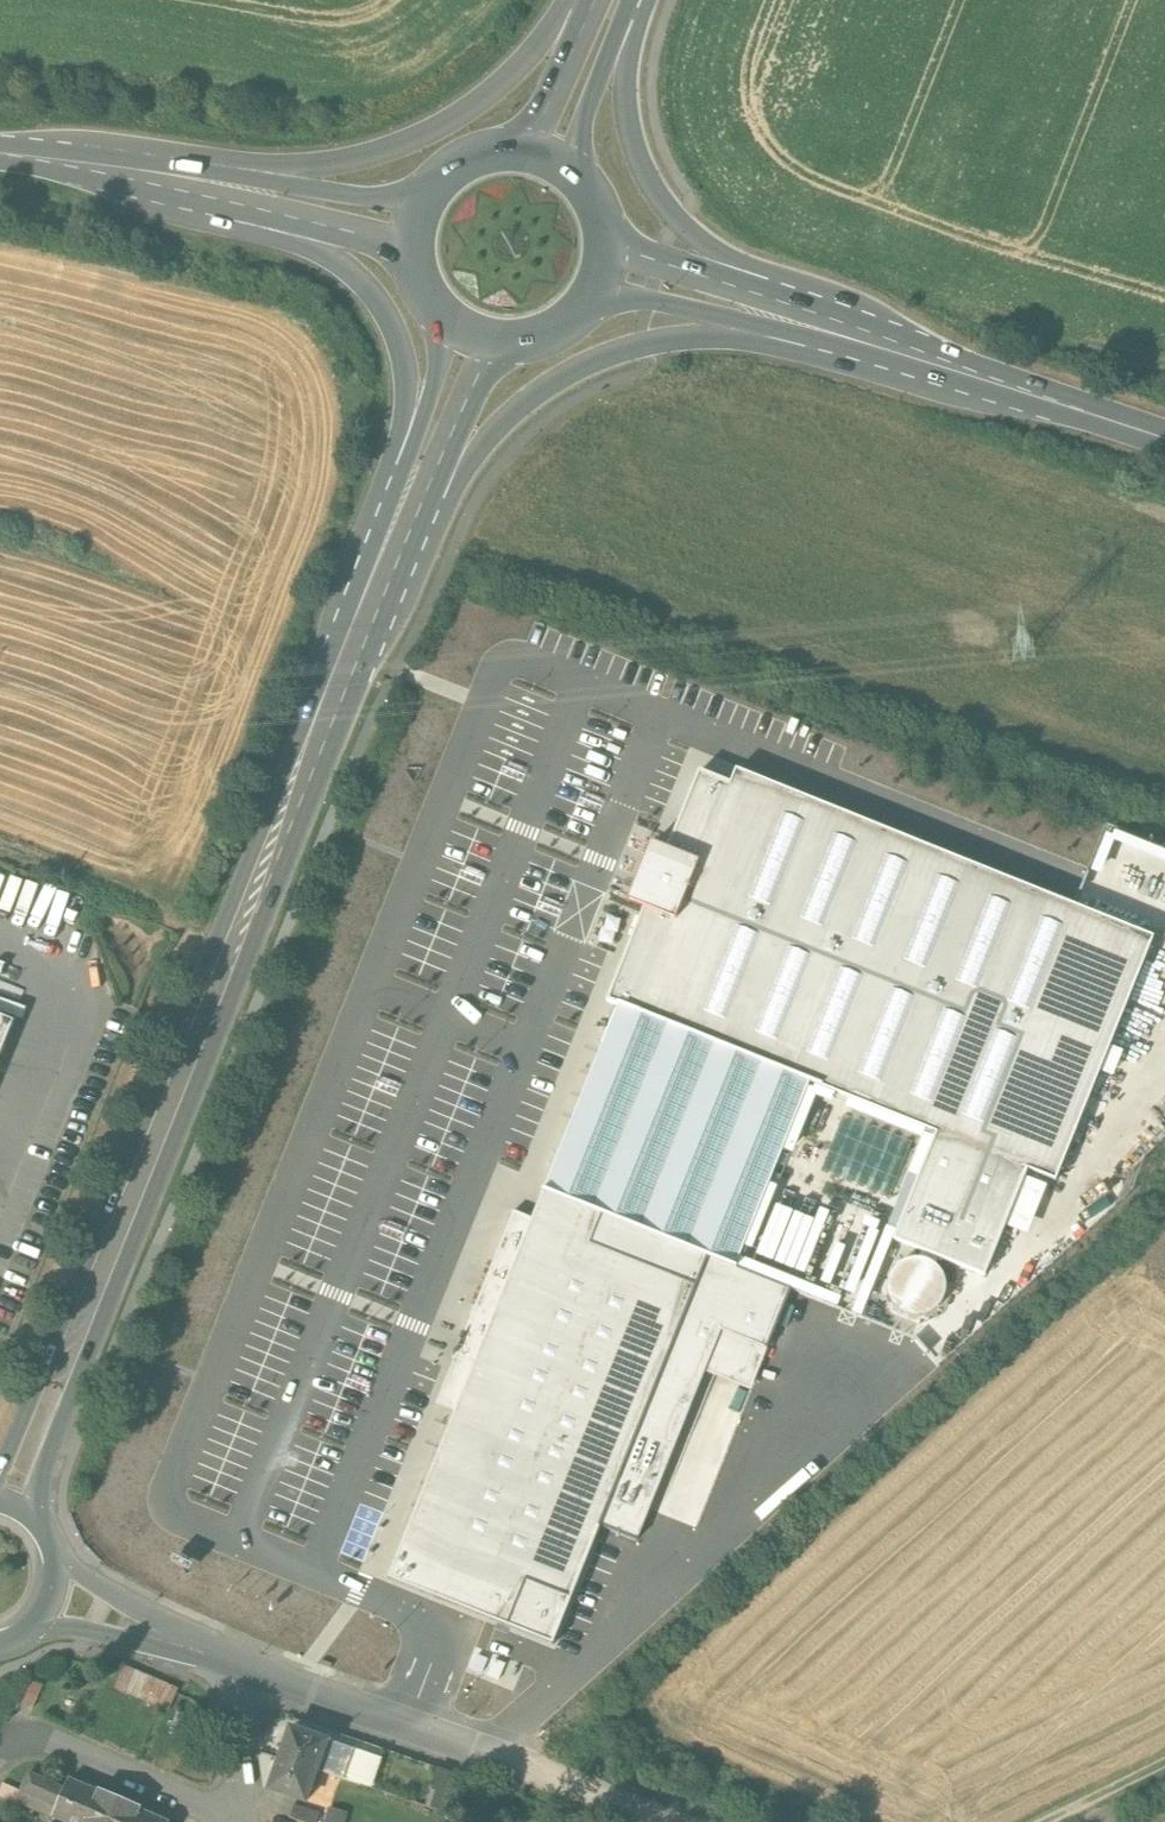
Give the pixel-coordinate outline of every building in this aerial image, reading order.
[(636,1541),(705,1373),(751,1391),(792,1289),(736,1267),(810,1083),(936,1134),(893,1240),(921,1251),(938,1258),(986,1277),(1005,1227),(1027,1236),(1046,1187),(1024,1178),(1028,1170),(1056,1182),(1100,1072),(1113,1078),(1123,1053),(1110,1048),(1154,938),(737,770),(731,784),(699,772),(667,851),(642,841),(618,899),(644,910),(607,1002),(618,1007),(533,1219),(514,1212),(435,1405),(455,1413),(388,1579),(554,1645),(600,1527),(636,1541)] [(15,1023),(0,1016),(0,1059),(15,1023)] [(911,1317),(922,1317),(932,1313),(940,1306),(945,1297),(946,1288),(945,1278),(940,1270),(935,1265),(938,1258),(921,1251),(918,1259),(909,1260),(899,1265),(892,1273),(888,1285),(889,1296),(893,1305),(901,1313),(911,1317)] [(178,1688),(125,1665),(115,1688),(168,1711),(178,1688)] [(355,1750),(291,1729),(281,1759),(317,1771),(345,1779),(355,1750)] [(317,1771),(281,1759),(270,1789),(306,1802),(317,1771)] [(69,1779),(65,1789),(29,1773),(21,1792),(57,1807),(53,1816),(66,1821),(86,1821),(99,1792),(69,1779)] [(99,1790),(99,1792),(86,1821),(134,1821),(139,1810),(140,1810),(141,1808),(99,1790)] [(294,1804),(289,1817),(302,1821),(318,1821),(321,1813),(294,1804)] [(333,1810),(335,1821),(362,1821),(360,1807),(333,1810)] [(139,1810),(134,1821),(167,1821),(140,1810),(139,1810)]
